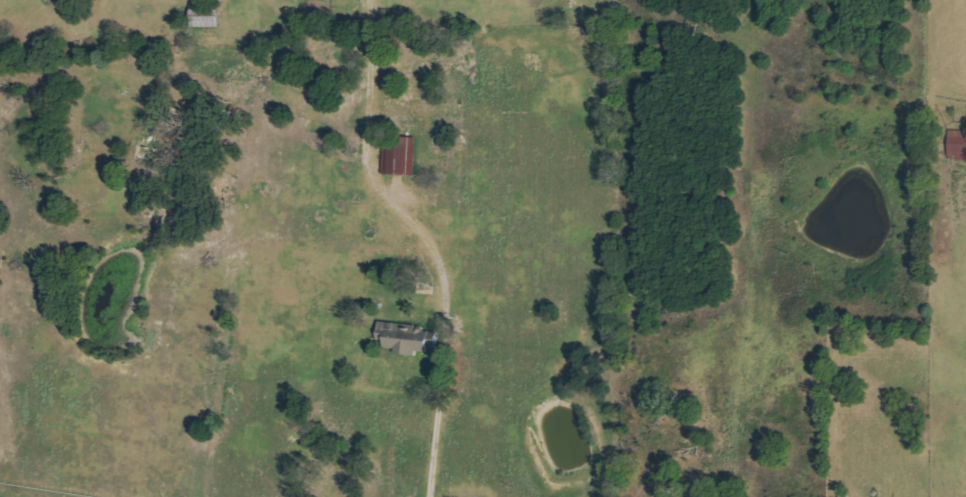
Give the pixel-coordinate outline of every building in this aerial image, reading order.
[(950,130),(949,158),(965,158),(965,131),(950,130)] [(386,174),(416,175),(417,138),(388,137),(386,174)] [(417,354),(418,350),(435,352),(436,339),(427,339),(428,326),(383,322),(381,351),(417,354)]
